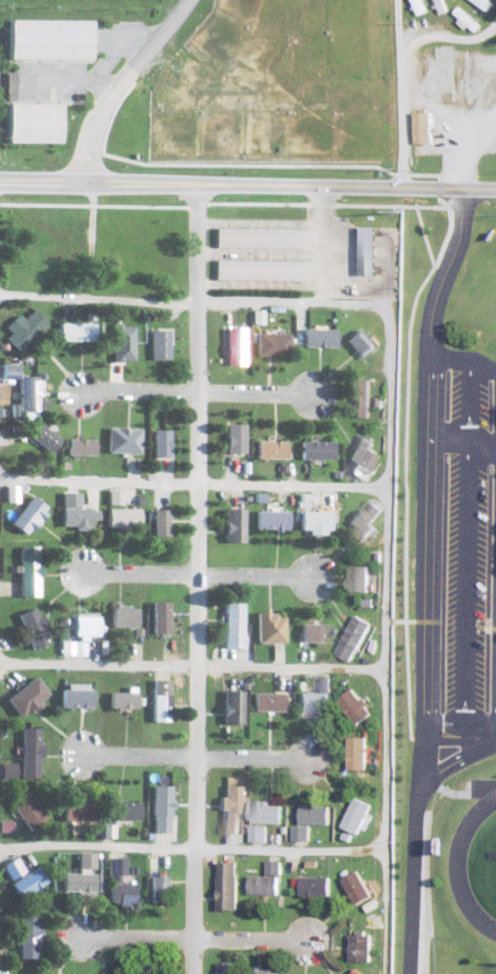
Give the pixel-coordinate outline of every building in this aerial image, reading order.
[(458,16),(483,32),(488,24),(464,7),(458,16)] [(94,20),(13,19),(13,58),(93,59),(94,20)] [(12,142),(64,142),(64,103),(12,102),(12,142)] [(415,144),(435,143),(434,112),(415,112),(415,144)] [(380,226),(366,226),(365,274),(379,275),(380,226)] [(217,247),(314,249),(314,229),(218,227),(217,247)] [(216,279),(313,280),(313,261),(217,259),(216,279)] [(20,314),(7,328),(13,333),(8,338),(22,351),(49,322),(35,309),(26,319),(20,314)] [(96,341),(96,323),(62,322),(61,341),(96,341)] [(135,325),(112,326),(113,361),(136,361),(135,325)] [(226,327),(226,355),(245,355),(245,328),(226,327)] [(303,347),(337,348),(338,329),(304,328),(303,347)] [(380,346),(362,328),(347,341),(365,360),(380,346)] [(151,359),(170,360),(171,330),(152,330),(151,359)] [(290,355),(290,333),(256,333),(257,356),(290,355)] [(374,380),(355,380),(356,418),(374,418),(374,380)] [(244,453),(245,423),(227,423),(226,453),(244,453)] [(53,452),(62,438),(37,424),(29,438),(53,452)] [(141,429),(109,427),(108,452),(140,453),(141,429)] [(153,457),(171,456),(170,429),(153,430),(153,457)] [(347,459),(355,463),(350,472),(364,481),(371,470),(379,474),(390,457),(376,449),(380,443),(363,433),(347,459)] [(68,456),(96,457),(97,439),(68,438),(68,456)] [(286,440),(255,440),(255,458),(286,459),(286,440)] [(333,441),(299,441),(299,459),(333,460),(333,441)] [(19,485),(6,486),(6,503),(19,502),(19,485)] [(123,504),(124,490),(108,489),(108,504),(123,504)] [(61,525),(91,526),(92,519),(98,519),(99,509),(80,508),(80,492),(62,492),(61,525)] [(11,524),(29,536),(49,508),(31,495),(11,524)] [(370,542),(381,528),(377,524),(388,510),(375,498),(363,512),(358,508),(346,523),(370,542)] [(107,508),(107,527),(140,528),(141,509),(107,508)] [(244,509),(224,508),(224,542),(244,542),(244,509)] [(300,530),(307,530),(307,533),(330,534),(330,508),(316,508),(316,511),(300,511),(300,530)] [(288,511),(254,510),(254,529),(288,530),(288,511)] [(41,597),(42,547),(21,546),(21,565),(16,565),(16,572),(21,572),(21,596),(41,597)] [(355,591),(375,592),(376,567),(356,566),(355,591)] [(153,634),(170,633),(170,602),(152,602),(153,634)] [(242,603),(224,604),(225,648),(243,648),(242,603)] [(138,606),(111,605),(110,627),(137,627),(138,606)] [(19,615),(32,650),(51,643),(38,607),(19,615)] [(256,644),(285,643),(284,613),(255,614),(256,644)] [(341,655),(358,663),(377,622),(360,614),(341,655)] [(99,636),(99,616),(74,616),(74,639),(88,639),(88,636),(99,636)] [(300,641),(330,643),(331,625),(301,623),(300,641)] [(86,642),(61,642),(61,655),(86,655),(86,642)] [(6,696),(18,718),(42,705),(39,700),(48,695),(38,678),(6,696)] [(320,693),(336,693),(336,678),(320,678),(320,693)] [(152,722),(171,722),(172,680),(153,679),(152,722)] [(343,700),(362,726),(378,713),(359,688),(343,700)] [(61,708),(94,708),(95,690),(61,689),(61,708)] [(243,724),(243,691),(223,690),(223,724),(243,724)] [(138,692),(110,692),(110,708),(138,708),(138,692)] [(284,694),(253,693),(253,711),(284,711),(284,694)] [(298,718),(328,718),(328,694),(297,694),(298,718)] [(21,728),(21,778),(41,778),(41,759),(43,759),(42,728),(21,728)] [(371,770),(371,738),(352,738),(352,748),(345,748),(344,761),(352,761),(352,770),(371,770)] [(17,764),(0,764),(0,778),(17,778),(17,764)] [(173,786),(154,786),(153,833),(172,833),(173,786)] [(242,786),(224,786),(224,798),(219,798),(219,810),(223,810),(223,833),(242,833),(242,813),(246,813),(246,796),(241,796),(242,786)] [(10,802),(30,831),(49,819),(30,789),(10,802)] [(365,834),(375,805),(356,798),(346,828),(365,834)] [(274,806),(274,801),(253,800),(253,823),(286,824),(286,806),(274,806)] [(65,821),(99,819),(99,801),(65,802),(65,821)] [(142,802),(116,802),(115,820),(141,820),(142,802)] [(334,825),(335,807),(304,806),(303,824),(334,825)] [(13,833),(13,821),(0,821),(0,833),(13,833)] [(116,825),(104,825),(104,838),(116,838),(116,825)] [(270,842),(270,826),(252,826),(252,842),(270,842)] [(295,840),(313,841),(314,827),(296,826),(295,840)] [(98,892),(98,871),(97,871),(97,853),(79,853),(79,873),(65,873),(64,891),(98,892)] [(20,899),(49,883),(40,866),(28,872),(20,857),(2,866),(20,899)] [(127,858),(111,858),(111,902),(120,902),(120,908),(139,908),(139,885),(122,885),(122,875),(127,875),(127,858)] [(269,875),(285,875),(286,861),(270,860),(269,875)] [(223,911),(243,911),(242,863),(222,864),(223,911)] [(377,897),(363,871),(346,880),(360,906),(377,897)] [(170,877),(152,876),(152,904),(170,904),(170,877)] [(282,895),(282,876),(252,876),(251,895),(282,895)] [(334,896),(334,878),(302,877),(302,895),(334,896)] [(20,944),(19,958),(41,959),(42,915),(20,914),(18,944),(20,944)] [(376,961),(376,933),(352,934),(353,962),(376,961)] [(222,963),(222,973),(242,973),(242,963),(222,963)] [(167,966),(147,965),(147,973),(167,973),(167,966)]
